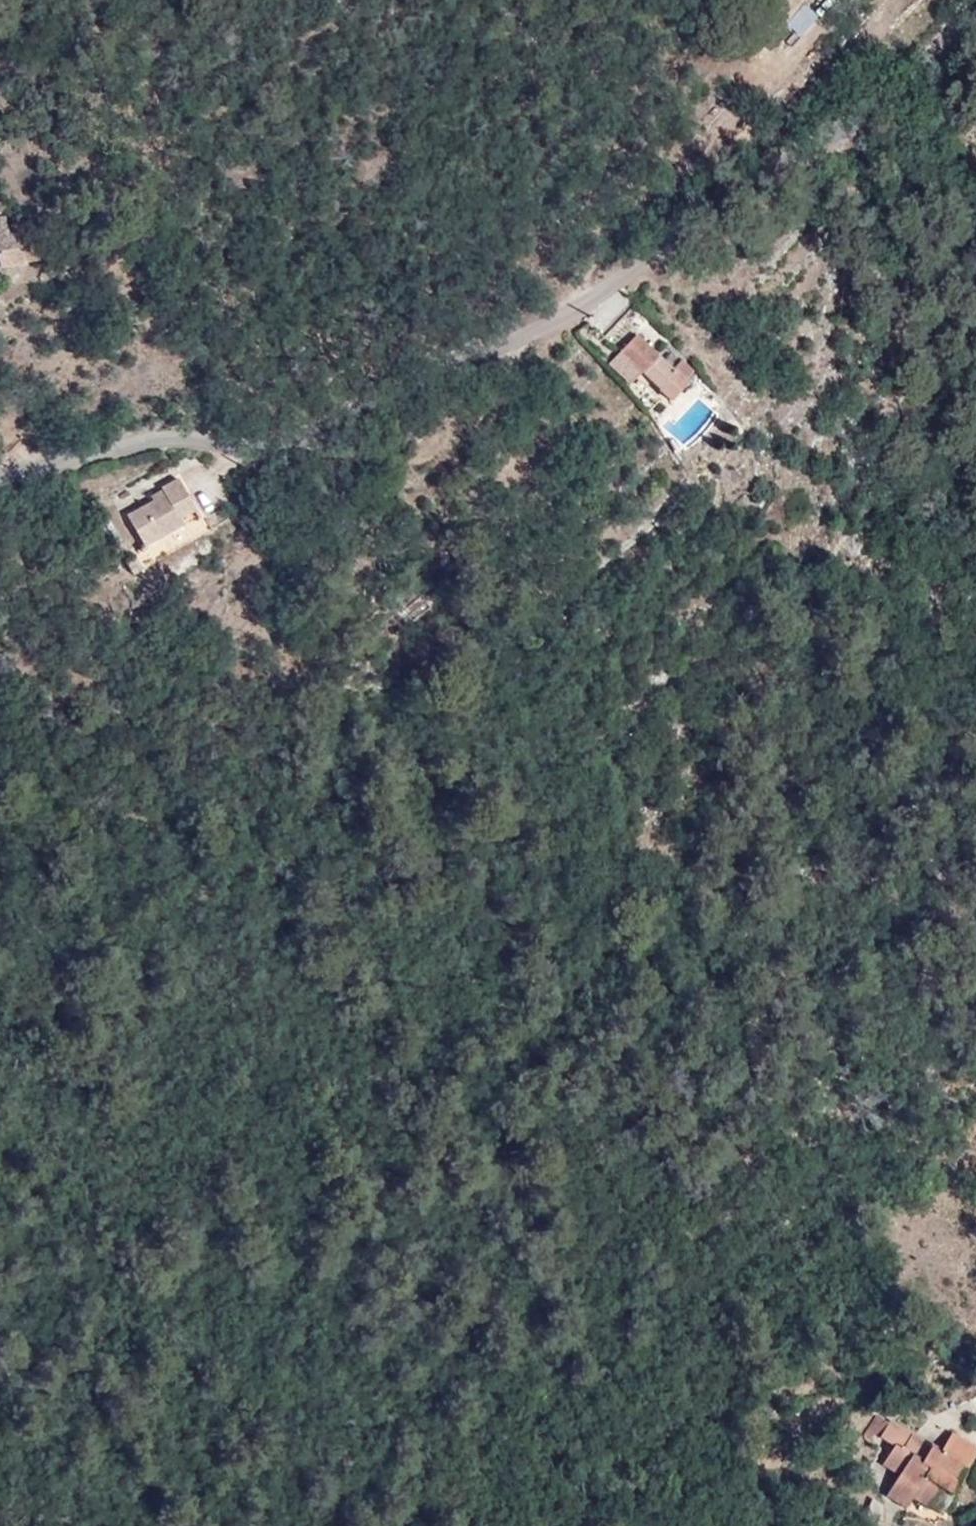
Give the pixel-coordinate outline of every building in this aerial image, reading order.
[(41,242),(32,232),(25,234),(16,219),(0,223),(0,261),(2,267),(39,260),(41,242)] [(601,332),(632,301),(619,288),(588,319),(601,332)] [(681,381),(670,370),(634,335),(616,351),(640,375),(665,401),(684,383),(681,381)] [(640,375),(616,351),(607,361),(630,385),(640,375)] [(677,362),(670,370),(681,381),(689,374),(677,362)] [(151,536),(158,548),(182,536),(179,528),(194,520),(177,486),(158,495),(163,505),(155,510),(127,524),(138,543),(151,536)] [(163,505),(158,495),(149,500),(155,510),(163,505)] [(412,621),(431,607),(421,594),(402,609),(412,621)] [(975,1451),(975,1448),(954,1434),(941,1453),(944,1456),(935,1469),(919,1458),(930,1443),(884,1416),(874,1432),(889,1442),(877,1461),(892,1471),(878,1491),(902,1506),(910,1493),(925,1502),(937,1484),(948,1491),(975,1451)]
